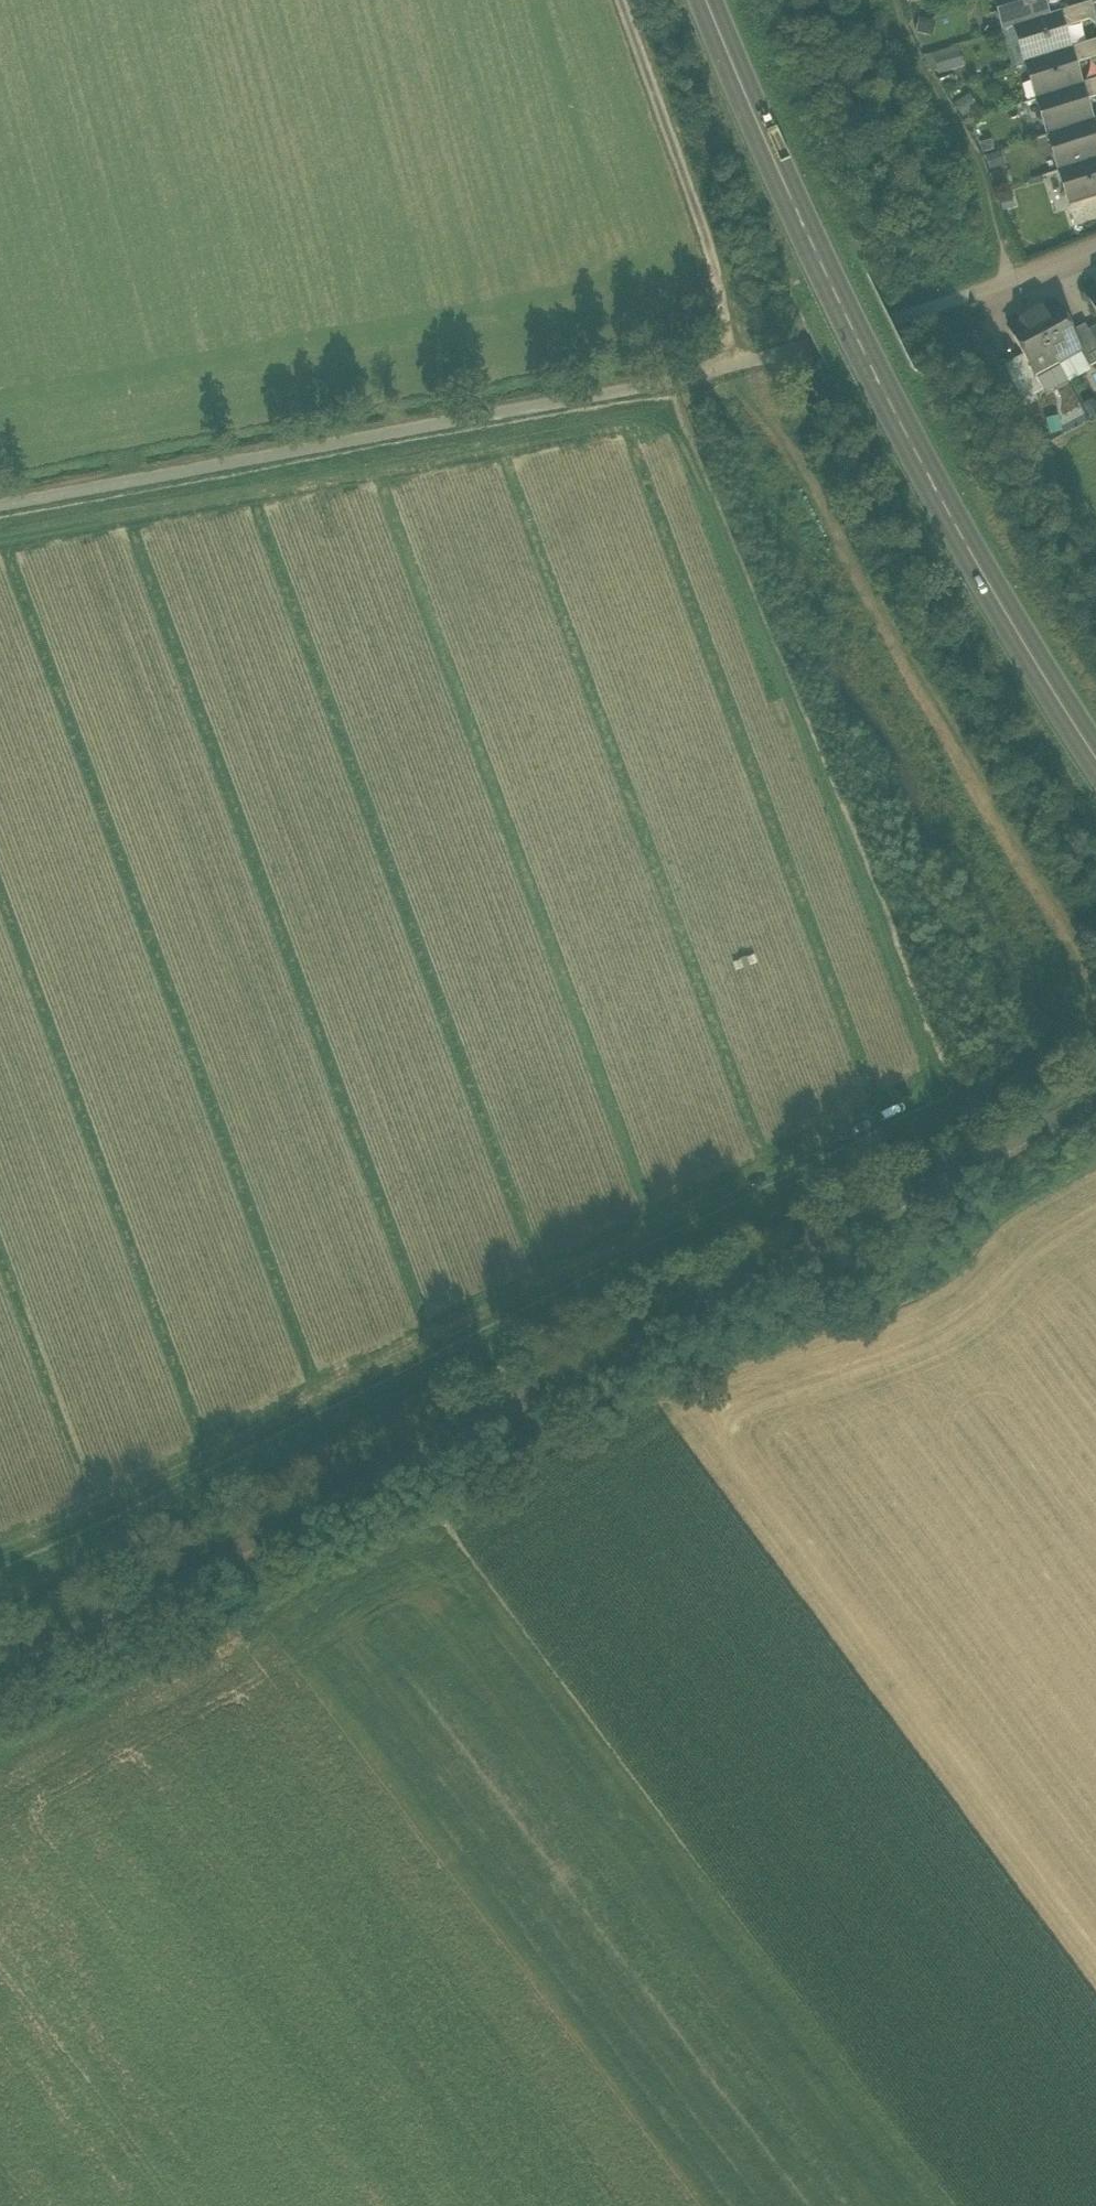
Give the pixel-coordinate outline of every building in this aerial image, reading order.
[(1004,32),(1015,29),(1015,28),(1048,17),(1042,0),(994,0),(1004,32)] [(1067,11),(1071,25),(1095,18),(1091,4),(1067,11)] [(1067,11),(1048,17),(1015,28),(1015,29),(1026,64),(1070,50),(1063,28),(1071,25),(1067,11)] [(936,22),(918,19),(915,33),(934,37),(936,22)] [(1026,64),(1015,29),(1004,32),(1000,33),(1011,69),(1026,64)] [(1082,61),(1095,57),(1095,41),(1078,47),(1082,61)] [(957,46),(932,54),(939,76),(964,68),(957,46)] [(1078,47),(1070,50),(1026,64),(1037,100),(1081,85),(1074,64),(1082,61),(1078,47)] [(1089,83),(1081,85),(1037,100),(1048,135),(1092,121),(1085,100),(1094,97),(1089,83)] [(970,94),(954,103),(963,119),(979,110),(970,94)] [(1092,121),(1048,135),(1059,171),(1095,159),(1095,120),(1092,121)] [(1059,171),(1070,208),(1095,200),(1095,159),(1059,171)] [(1087,296),(1095,313),(1095,291),(1087,296)] [(1056,304),(1032,316),(1057,362),(1079,350),(1081,350),(1071,332),(1056,304)] [(1035,374),(1057,362),(1032,316),(1009,329),(1024,356),(1034,375),(1035,374)] [(1088,331),(1085,325),(1071,332),(1081,350),(1079,350),(1089,368),(1095,364),(1095,345),(1088,331)] [(1089,368),(1079,350),(1057,362),(1068,383),(1069,383),(1091,371),(1089,368)] [(1008,364),(1025,400),(1044,390),(1035,374),(1034,375),(1024,356),(1008,364)] [(1057,362),(1035,374),(1044,390),(1047,394),(1068,383),(1057,362)] [(1095,419),(1095,403),(1093,400),(1081,406),(1090,422),(1095,419)] [(1062,432),(1059,416),(1046,419),(1048,435),(1062,432)]
